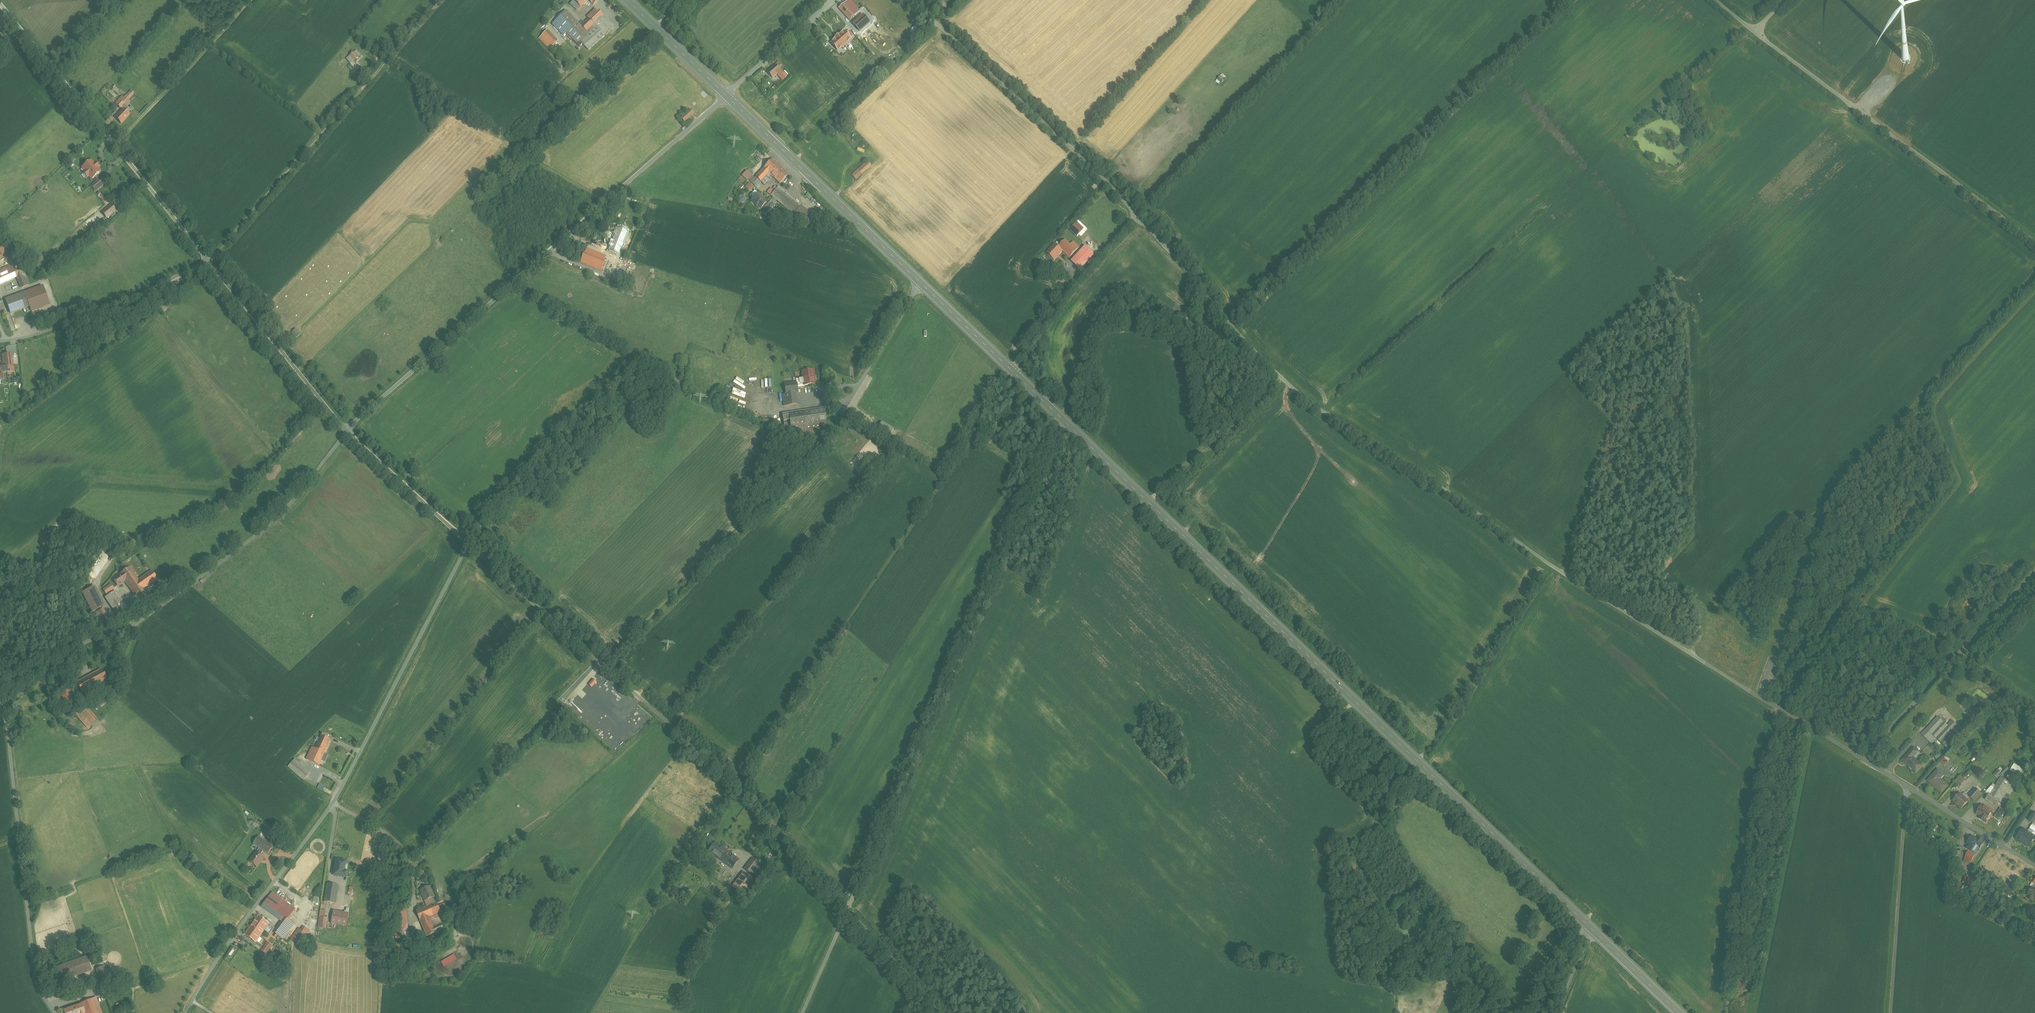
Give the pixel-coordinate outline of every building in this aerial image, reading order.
[(570,4),(575,9),(579,5),(574,0),(570,4)] [(848,1),(839,8),(849,20),(858,13),(848,1)] [(581,26),(573,34),(583,44),(588,50),(606,35),(614,28),(602,16),(603,15),(598,10),(581,26)] [(567,11),(555,21),(566,33),(577,22),(567,11)] [(868,21),(862,14),(853,23),(858,29),(868,21)] [(566,33),(555,21),(553,24),(564,36),(566,33)] [(577,22),(566,33),(578,44),(580,47),(583,44),(573,34),(581,26),(577,22)] [(854,37),(849,32),(846,34),(844,32),(831,43),(838,51),(854,37)] [(556,43),(545,33),(539,38),(550,49),(556,43)] [(780,71),(775,65),(767,72),(773,78),(777,74),(780,71)] [(782,80),(787,76),(781,70),(780,71),(777,74),(782,80)] [(1220,74),(1216,82),(1221,85),(1225,76),(1220,74)] [(122,96),(115,103),(120,108),(134,93),(131,90),(124,98),(122,96)] [(124,108),(115,118),(121,124),(130,114),(124,108)] [(689,112),(682,118),(685,122),(692,115),(689,112)] [(773,159),(751,182),(756,187),(761,182),(764,185),(773,176),(769,172),(777,164),(773,159)] [(91,161),(82,168),(85,171),(83,173),(87,177),(89,176),(91,179),(100,172),(97,169),(99,167),(95,163),(94,164),(91,161)] [(872,166),(866,161),(851,176),(856,181),(872,166)] [(777,164),(769,172),(773,176),(780,184),(789,175),(777,164)] [(98,180),(91,186),(95,192),(103,186),(98,180)] [(808,211),(775,184),(767,195),(799,221),(808,211)] [(1157,189),(1144,203),(1149,207),(1162,194),(1157,189)] [(765,200),(754,190),(746,200),(757,209),(765,200)] [(111,204),(102,213),(107,218),(116,210),(111,204)] [(1076,223),(1070,229),(1077,236),(1083,230),(1076,223)] [(626,230),(613,225),(603,250),(616,255),(626,230)] [(1071,245),(1066,240),(1059,247),(1069,258),(1079,247),(1074,242),(1071,245)] [(569,257),(596,270),(603,255),(576,242),(569,257)] [(1062,251),(1055,244),(1047,253),(1054,259),(1062,251)] [(1094,255),(1085,247),(1072,261),(1081,269),(1094,255)] [(0,270),(0,285),(15,279),(9,266),(0,270)] [(23,269),(15,273),(22,288),(30,284),(23,269)] [(44,286),(25,293),(30,306),(31,311),(50,305),(44,286)] [(6,300),(10,313),(30,306),(25,293),(6,300)] [(290,333),(295,337),(299,333),(295,328),(290,333)] [(13,371),(12,362),(12,356),(12,354),(2,355),(3,363),(0,364),(0,372),(13,371)] [(814,370),(802,371),(803,378),(804,385),(804,386),(814,384),(813,378),(815,377),(814,370)] [(797,386),(796,382),(785,384),(786,394),(783,395),(784,406),(797,404),(795,394),(798,394),(797,386)] [(783,415),(785,431),(792,434),(796,434),(797,438),(820,434),(820,430),(826,429),(823,409),(783,415)] [(887,425),(881,422),(878,429),(890,437),(895,428),(889,424),(887,425)] [(151,570),(138,578),(130,566),(113,578),(117,584),(125,579),(135,594),(157,579),(151,570)] [(111,584),(103,589),(106,594),(114,589),(111,584)] [(82,592),(92,611),(104,606),(95,586),(82,592)] [(128,608),(115,591),(105,598),(118,615),(128,608)] [(103,610),(95,614),(99,624),(108,620),(103,610)] [(107,680),(102,670),(77,683),(82,693),(107,680)] [(1964,679),(1959,685),(1963,688),(1968,683),(1964,679)] [(71,685),(61,686),(63,703),(73,702),(71,685)] [(101,696),(96,699),(100,706),(106,703),(101,696)] [(84,705),(75,713),(88,728),(97,720),(84,705)] [(623,711),(619,716),(625,719),(628,714),(623,711)] [(1974,714),(1963,726),(1968,730),(1979,718),(1974,714)] [(1938,717),(1922,734),(1930,742),(1935,736),(1937,738),(1948,749),(1964,731),(1953,721),(1948,726),(1938,717)] [(319,760),(330,735),(317,729),(306,754),(319,760)] [(1922,766),(1913,757),(1918,751),(1914,748),(1903,760),(1916,772),(1922,766)] [(287,762),(304,776),(311,767),(295,754),(287,762)] [(2013,765),(2010,772),(2022,777),(2025,770),(2013,765)] [(1998,769),(1994,775),(1996,777),(1997,778),(2002,773),(1998,769)] [(1943,774),(1938,770),(1928,781),(1942,793),(1948,786),(1939,778),(1943,774)] [(1961,785),(1966,780),(1961,776),(1957,781),(1961,785)] [(2001,777),(1995,786),(1993,785),(1985,793),(1989,795),(1986,800),(1996,806),(1999,801),(1998,801),(2010,783),(2001,777)] [(1987,779),(1980,787),(1986,792),(1993,785),(1993,784),(1991,783),(1987,779)] [(2010,783),(1998,801),(1999,801),(2004,804),(2015,786),(2010,783)] [(1976,788),(1968,796),(1974,801),(1981,793),(1976,788)] [(1969,801),(1960,793),(1953,801),(1956,804),(1962,808),(1969,801)] [(1992,811),(1982,805),(1977,814),(1980,816),(1979,818),(1986,823),(1987,820),(1987,821),(1988,819),(1992,811)] [(2000,808),(1997,813),(2002,816),(2005,811),(2000,808)] [(2028,832),(2023,829),(2017,839),(2029,847),(2034,838),(2034,837),(2033,836),(2034,833),(2034,832),(2030,829),(2028,832)] [(1983,843),(1972,836),(1967,844),(1971,846),(1968,849),(1975,854),(1978,850),(1978,851),(1983,843)] [(272,847),(259,837),(253,845),(267,855),(272,847)] [(739,861),(715,843),(709,851),(733,869),(739,861)] [(1975,856),(1968,851),(1965,856),(1967,857),(1972,860),(1975,856)] [(264,857),(258,853),(249,863),(256,868),(264,857)] [(765,868),(752,859),(744,869),(757,878),(765,868)] [(346,862),(337,861),(335,876),(344,877),(346,862)] [(744,894),(754,881),(744,873),(733,885),(744,894)] [(1977,881),(1968,876),(1964,881),(1973,887),(1977,881)] [(338,886),(328,884),(325,902),(336,904),(338,886)] [(420,891),(426,907),(435,903),(433,898),(435,898),(430,886),(420,891)] [(262,907),(281,922),(273,933),(283,941),(294,925),(287,920),(296,908),(274,892),(262,907)] [(442,913),(437,902),(435,903),(426,907),(416,911),(427,938),(444,931),(438,915),(442,913)] [(446,902),(439,905),(442,912),(449,909),(446,902)] [(326,911),(321,910),(318,927),(327,928),(328,919),(325,918),(326,911)] [(406,910),(396,911),(399,935),(409,933),(406,910)] [(349,914),(333,911),(331,925),(347,927),(349,914)] [(270,925),(257,915),(243,935),(256,944),(270,925)] [(302,930),(299,928),(291,939),(300,945),(310,931),(304,927),(302,930)] [(273,946),(267,942),(260,951),(266,955),(273,946)] [(454,955),(441,961),(444,967),(457,960),(454,955)] [(62,980),(91,969),(86,956),(57,967),(62,980)] [(104,966),(96,969),(103,987),(110,985),(104,966)] [(63,1010),(64,1012),(107,1012),(101,996),(63,1010)]
